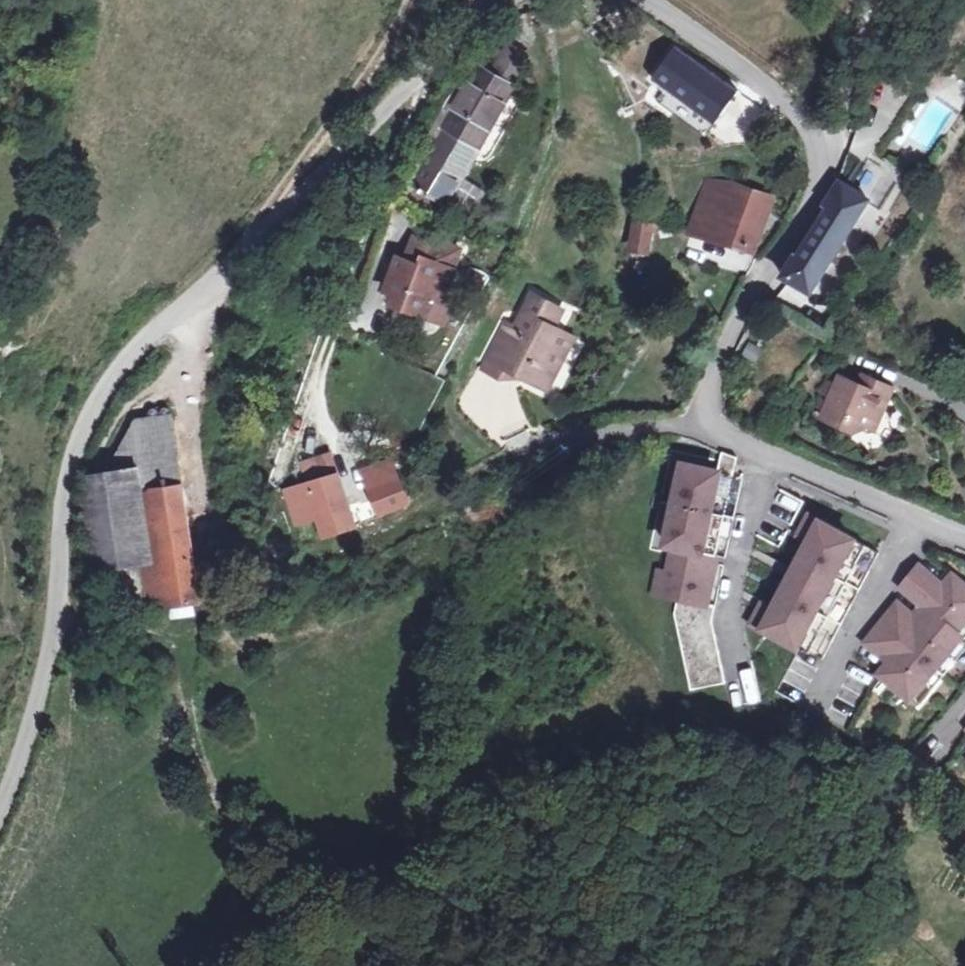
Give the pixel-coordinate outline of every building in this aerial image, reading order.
[(677,44),(653,77),(715,123),(739,90),(677,44)] [(509,86),(526,55),(509,45),(492,75),(477,67),(406,194),(441,214),(513,88),(509,86)] [(653,77),(644,89),(706,135),(715,123),(653,77)] [(939,92),(952,100),(957,90),(944,82),(939,92)] [(812,291),(868,201),(881,209),(898,182),(907,187),(915,175),(874,149),(850,187),(840,181),(821,217),(784,274),(812,291)] [(691,230),(711,235),(727,195),(708,185),(691,230)] [(727,195),(711,235),(756,247),(765,225),(763,224),(771,198),(731,185),(727,195)] [(646,256),(651,225),(635,224),(632,249),(642,250),(641,255),(646,256)] [(398,310),(421,319),(429,299),(439,303),(445,286),(440,284),(445,270),(450,273),(458,251),(440,245),(438,249),(411,239),(406,255),(408,255),(405,263),(395,260),(383,293),(392,296),(402,301),(398,310)] [(557,350),(564,334),(553,328),(561,311),(531,295),(514,329),(505,324),(482,369),(502,379),(507,370),(546,389),(564,353),(557,350)] [(387,306),(398,310),(402,301),(392,296),(387,306)] [(439,303),(429,299),(421,319),(438,326),(446,306),(439,303)] [(572,338),(564,334),(557,350),(564,353),(572,338)] [(751,343),(743,356),(758,366),(766,352),(751,343)] [(873,407),(882,384),(858,375),(855,384),(835,377),(819,418),(853,431),(868,425),(875,428),(882,410),(873,407)] [(890,387),(882,384),(873,407),(882,410),(890,387)] [(104,460),(106,472),(176,462),(170,421),(116,428),(104,460)] [(176,462),(106,472),(90,474),(88,503),(99,570),(123,566),(121,614),(198,599),(176,462)] [(728,472),(686,463),(681,486),(673,485),(668,503),(676,505),(720,513),(728,472)] [(353,526),(335,475),(332,464),(317,468),(321,480),(284,491),(295,523),(317,516),(324,535),(353,526)] [(384,478),(386,484),(371,490),(379,511),(409,499),(400,479),(392,482),(390,476),(384,478)] [(661,544),(712,553),(720,513),(676,505),(672,527),(664,525),(661,544)] [(876,549),(806,513),(798,527),(808,532),(796,555),(802,558),(796,569),(797,570),(793,577),(786,574),(767,611),(757,606),(750,620),(820,657),(876,549)] [(710,561),(667,553),(664,569),(663,575),(654,573),(651,591),(673,596),(702,602),(710,561)] [(917,563),(912,569),(935,590),(940,584),(917,563)] [(899,584),(920,600),(954,628),(964,614),(964,585),(956,577),(946,589),(940,584),(935,590),(912,569),(899,584)] [(702,602),(673,596),(670,612),(687,689),(722,681),(708,618),(711,604),(702,602)] [(914,626),(918,620),(910,613),(889,597),(884,602),(890,606),(914,626)] [(954,628),(920,600),(910,613),(918,620),(914,626),(890,606),(879,619),(934,664),(959,632),(954,628)] [(934,664),(879,619),(868,633),(884,646),(879,652),(885,657),(875,668),(908,695),(934,664)] [(879,652),(884,646),(868,633),(863,640),(879,652)]
